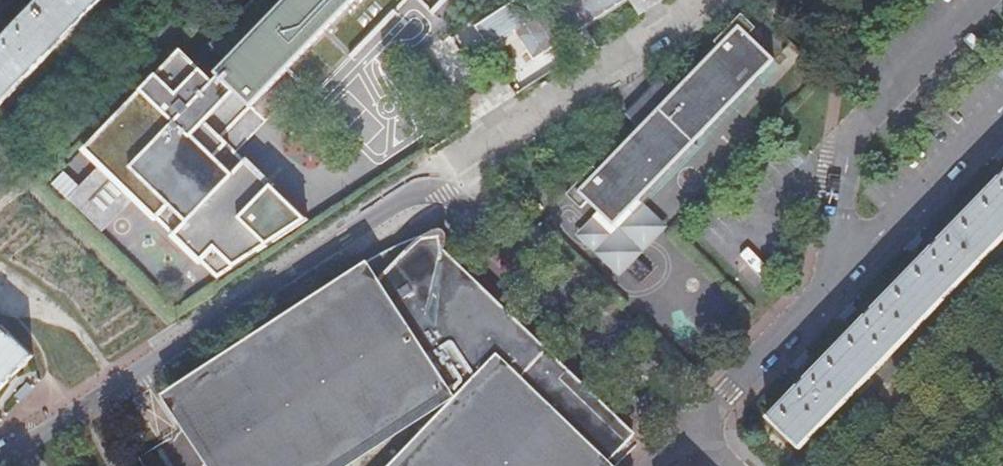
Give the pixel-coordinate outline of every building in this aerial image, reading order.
[(0,41),(0,102),(98,0),(39,0),(0,41)] [(211,44),(263,93),(352,0),(253,0),(211,44)] [(128,203),(138,214),(140,80),(72,149),(91,168),(75,184),(61,170),(48,183),(99,233),(128,203)] [(769,419),(800,449),(1002,240),(1002,178),(769,419)] [(642,430),(440,260),(443,256),(444,252),(443,245),(442,243),(439,240),(435,238),(430,237),(424,227),(366,248),(158,379),(214,465),(607,465),(642,430)] [(0,326),(0,388),(31,356),(0,326)]
